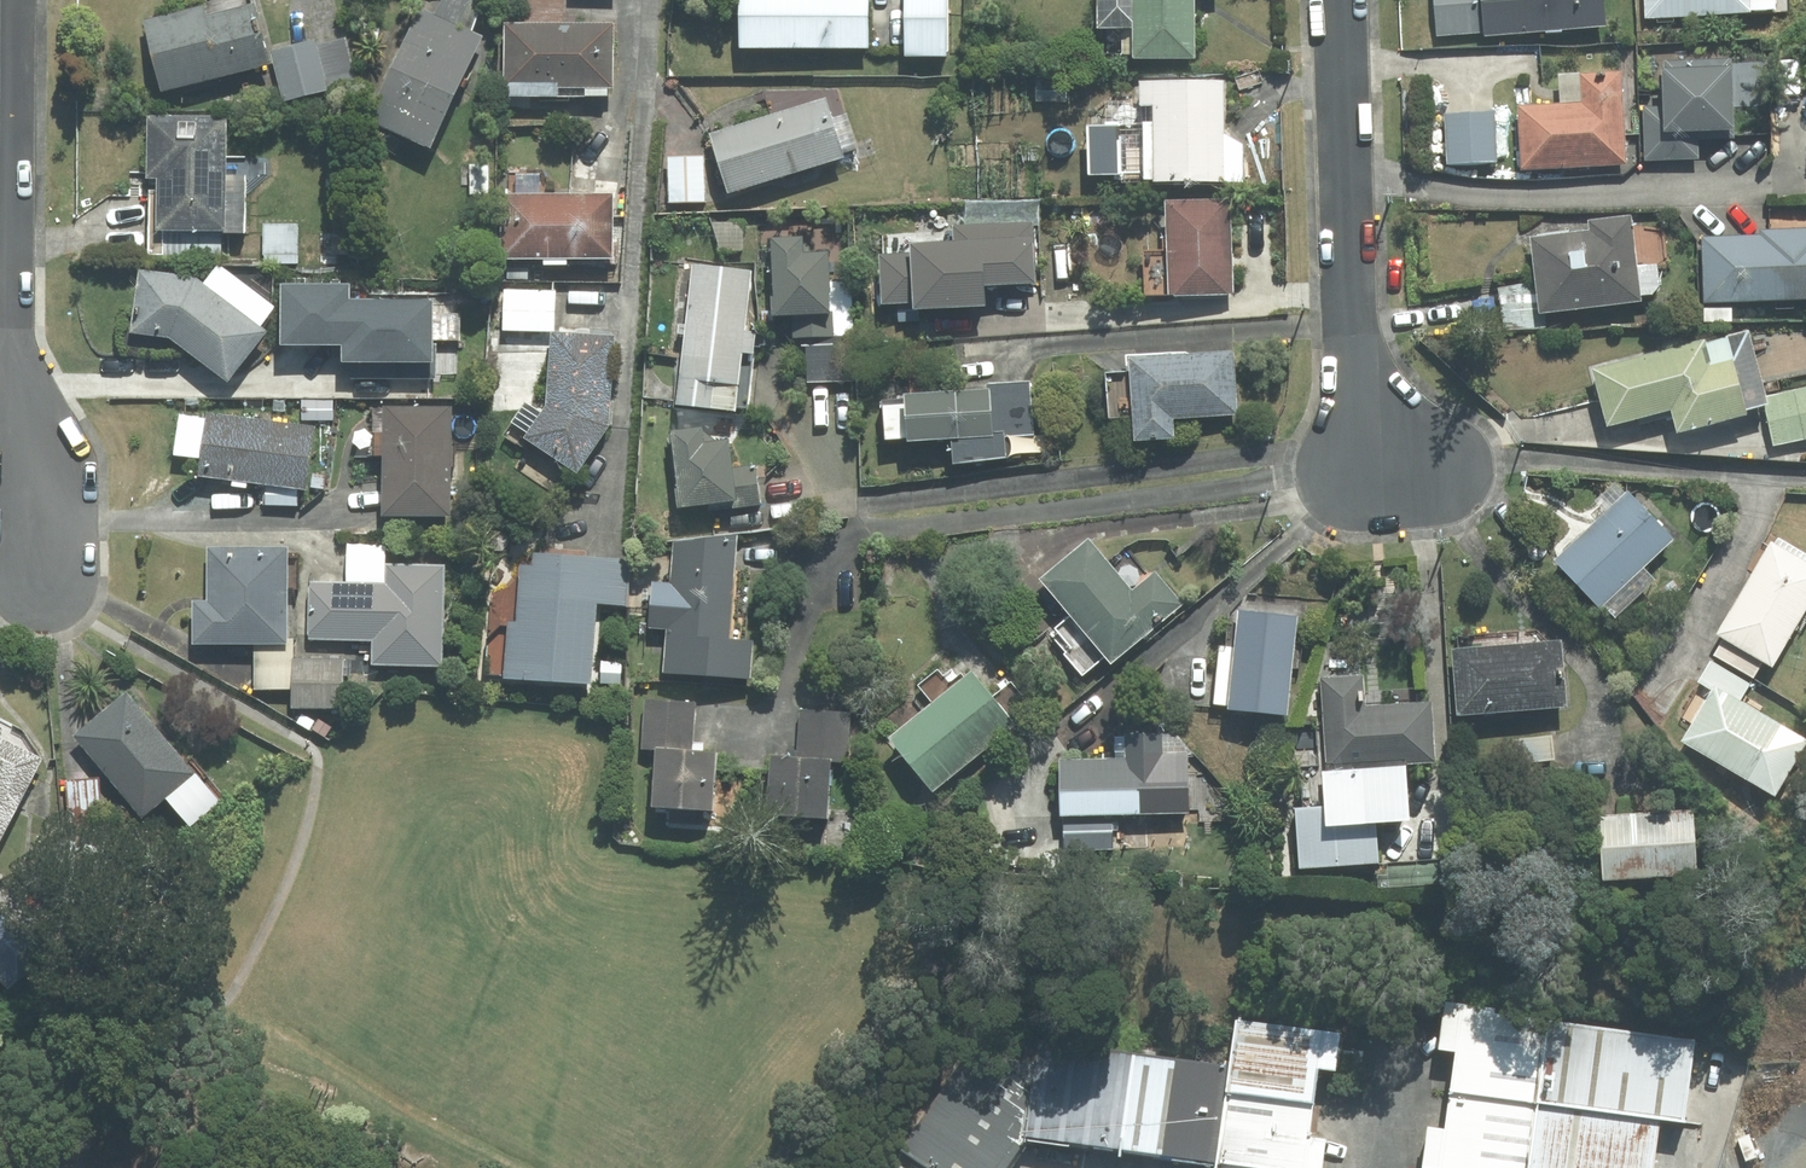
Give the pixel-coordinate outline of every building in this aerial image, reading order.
[(162,90),(267,62),(250,0),(211,0),(205,5),(143,21),(162,90)] [(481,36),(470,31),(484,0),(442,0),(435,15),(420,8),(369,118),(431,146),(481,36)] [(867,0),(739,0),(739,47),(867,48),(867,0)] [(905,55),(946,55),(946,0),(905,0),(905,55)] [(1099,27),(1134,26),(1134,57),(1193,56),(1192,0),(1098,0),(1099,27)] [(1482,0),(1434,0),(1437,35),(1485,31),(1482,0)] [(1485,31),(1485,34),(1604,24),(1602,0),(1482,0),(1485,31)] [(1788,11),(1788,0),(1646,0),(1646,17),(1788,11)] [(613,23),(505,23),(505,96),(608,96),(608,87),(613,87),(613,23)] [(325,85),(354,78),(344,39),(317,46),(314,41),(272,51),(285,100),(326,89),(325,85)] [(1698,158),(1698,138),(1733,137),(1731,59),(1662,60),(1664,106),(1644,107),(1645,160),(1698,158)] [(1625,162),(1619,73),(1559,77),(1560,104),(1518,107),(1522,168),(1625,162)] [(1142,174),(1142,183),(1244,182),(1243,145),(1223,134),(1223,82),(1142,83),(1143,103),(1155,103),(1155,126),(1087,127),(1088,175),(1142,174)] [(831,118),(825,98),(710,133),(728,193),(843,157),(841,153),(858,148),(847,113),(831,118)] [(1493,112),(1445,114),(1448,163),(1496,161),(1493,112)] [(226,174),(226,115),(147,115),(147,177),(159,177),(159,190),(148,190),(148,255),(223,255),(223,232),(246,232),(246,174),(226,174)] [(703,156),(667,156),(669,202),(704,201),(703,156)] [(493,164),(472,163),(471,195),(493,196),(493,164)] [(611,193),(505,192),(505,257),(610,258),(611,193)] [(1145,251),(1146,295),(1232,293),(1229,198),(1165,200),(1167,250),(1145,251)] [(1590,231),(1531,238),(1536,282),(1540,312),(1545,311),(1641,300),(1631,216),(1589,221),(1590,231)] [(303,223),(268,222),(267,262),(302,262),(303,223)] [(1036,284),(1033,222),(953,225),(954,242),(911,244),(911,255),(879,256),(881,303),(913,302),(913,309),(986,306),(985,287),(1036,284)] [(1706,301),(1805,296),(1805,228),(1761,230),(1761,235),(1703,238),(1706,301)] [(805,336),(852,334),(851,280),(828,280),(828,252),(803,253),(802,236),(769,237),(771,316),(792,315),(793,336),(805,336)] [(677,334),(684,334),(677,404),(735,411),(735,406),(748,408),(756,331),(746,330),(752,270),(692,264),(685,324),(678,323),(677,334)] [(132,331),(169,336),(227,380),(265,331),(258,326),(273,307),(218,265),(204,284),(195,278),(140,270),(132,331)] [(1540,312),(1536,282),(1497,286),(1502,331),(1546,326),(1545,311),(1540,312)] [(351,379),(435,379),(435,344),(431,345),(431,300),(349,300),(349,283),(280,284),(281,344),(341,344),(341,362),(351,362),(351,379)] [(506,290),(505,329),(554,330),(555,291),(506,290)] [(1671,409),(1678,432),(1746,413),(1745,408),(1762,404),(1742,332),(1706,342),(1705,338),(1592,369),(1607,426),(1671,409)] [(547,407),(524,437),(576,472),(607,425),(615,337),(552,334),(547,407)] [(805,336),(807,382),(854,381),(852,334),(805,336)] [(1106,373),(1109,418),(1133,417),(1134,440),(1174,438),(1172,418),(1237,413),(1233,351),(1129,358),(1130,371),(1106,373)] [(988,383),(989,389),(991,432),(1004,431),(1004,436),(1034,434),(1030,380),(988,383)] [(1805,437),(1805,387),(1763,397),(1773,444),(1805,437)] [(908,437),(908,441),(951,438),(992,436),(991,432),(989,389),(905,394),(905,398),(908,437)] [(884,439),(908,437),(905,398),(882,400),(884,439)] [(450,408),(375,407),(375,456),(383,456),(383,514),(449,515),(450,408)] [(315,426),(207,412),(206,419),(180,415),(175,453),(201,457),(198,476),(307,490),(315,426)] [(731,467),(728,440),(703,443),(701,427),(670,430),(679,506),(709,502),(710,509),(760,503),(756,465),(731,467)] [(1004,431),(991,432),(992,436),(951,438),(953,463),(1005,457),(1004,436),(1004,431)] [(1671,539),(1628,494),(1556,561),(1599,607),(1671,539)] [(653,582),(650,627),(668,628),(665,670),(751,676),(753,641),(729,639),(736,536),(675,543),(672,583),(653,582)] [(1110,665),(1181,603),(1154,573),(1132,592),(1088,541),(1044,579),(1074,614),(1052,634),(1067,652),(1064,654),(1083,676),(1104,658),(1110,665)] [(442,666),(444,565),(385,564),(386,544),(347,543),(346,584),(312,583),(310,638),(373,640),(372,664),(442,666)] [(1718,634),(1723,637),(1764,660),(1772,665),(1805,606),(1805,563),(1771,543),(1718,634)] [(286,643),(286,549),(209,549),(210,601),(194,601),(194,644),(286,643)] [(486,676),(592,684),(598,604),(627,607),(631,558),(533,551),(532,566),(519,565),(518,578),(507,588),(492,593),(486,676)] [(1297,616),(1238,610),(1234,648),(1220,646),(1214,704),(1228,705),(1228,709),(1287,715),(1297,616)] [(1458,649),(1452,649),(1458,715),(1566,706),(1560,641),(1547,642),(1536,630),(1457,636),(1458,649)] [(1764,660),(1723,637),(1713,654),(1754,677),(1764,660)] [(290,648),(254,648),(254,689),(290,689),(290,648)] [(345,656),(296,656),(295,705),(343,708),(345,656)] [(1715,688),(1740,702),(1751,684),(1710,661),(1698,682),(1713,690),(1715,688)] [(990,699),(970,675),(965,679),(954,666),(943,675),(937,669),(917,685),(934,705),(892,739),(932,789),(1033,709),(1011,682),(990,699)] [(1322,679),(1328,767),(1434,760),(1430,703),(1364,707),(1362,676),(1322,679)] [(1805,742),(1805,741),(1740,702),(1715,688),(1713,690),(1683,741),(1775,795),(1805,742)] [(126,692),(73,736),(142,816),(165,797),(190,826),(219,801),(126,692)] [(655,750),(692,752),(694,728),(696,703),(644,699),(641,749),(655,750)] [(799,709),(796,757),(831,759),(848,760),(850,712),(799,709)] [(41,757),(22,730),(0,719),(0,838),(41,757)] [(1187,747),(1176,733),(1115,734),(1116,759),(1060,760),(1061,815),(1188,812),(1187,747)] [(1552,736),(1519,739),(1521,763),(1554,759),(1552,736)] [(713,810),(716,753),(692,752),(655,750),(652,806),(713,810)] [(828,818),(831,759),(796,757),(770,755),(767,814),(828,818)] [(1405,766),(1322,771),(1325,806),(1296,808),(1300,867),(1377,862),(1374,821),(1408,819),(1405,766)] [(103,842),(99,779),(67,781),(71,845),(103,842)] [(1692,811),(1600,816),(1604,880),(1696,874),(1692,811)] [(1112,817),(1064,818),(1064,851),(1113,849),(1112,817)] [(8,988),(44,953),(0,906),(0,979),(8,988)] [(897,1167),(898,1167),(1007,1167),(1022,1144),(1175,1167),(1313,1167),(1327,1053),(1000,1006),(897,1167)] [(1415,1167),(1640,1167),(1643,1129),(1670,1131),(1676,1044),(1424,1027),(1415,1167)] [(1777,1094),(1753,1093),(1752,1131),(1775,1132),(1777,1094)]
